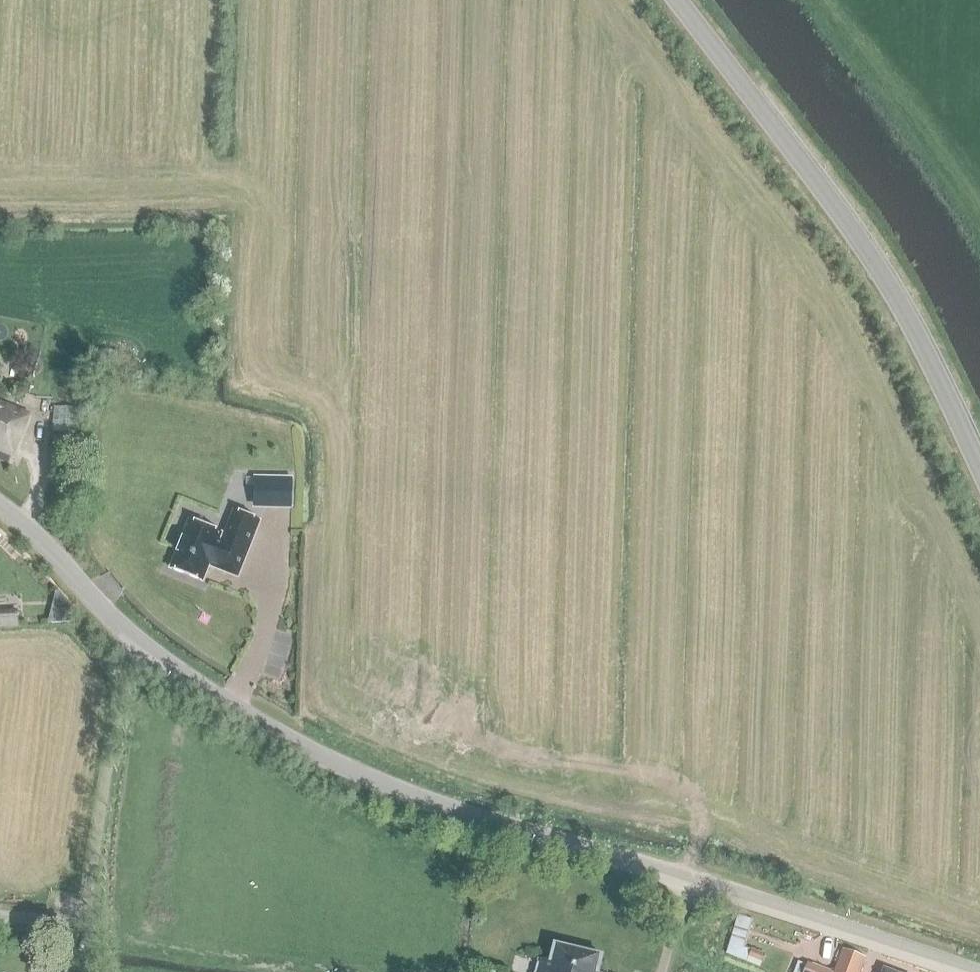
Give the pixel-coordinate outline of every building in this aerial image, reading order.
[(98,360),(97,364),(116,367),(118,353),(101,351),(99,360),(98,360)] [(23,411),(0,401),(0,463),(5,465),(26,415),(22,413),(23,411)] [(54,408),(52,432),(77,434),(79,410),(54,408)] [(254,478),(253,504),(291,505),(291,479),(254,478)] [(170,569),(201,581),(208,566),(237,577),(259,522),(233,512),(224,535),(189,521),(170,569)] [(18,616),(0,617),(0,626),(19,625),(18,616)] [(730,955),(745,958),(749,938),(734,935),(730,955)] [(600,955),(552,944),(548,962),(538,959),(535,971),(596,971),(600,955)] [(862,958),(839,950),(831,971),(857,971),(862,958)] [(763,956),(749,951),(746,961),(760,966),(763,956)] [(806,964),(803,971),(829,971),(806,964)]
